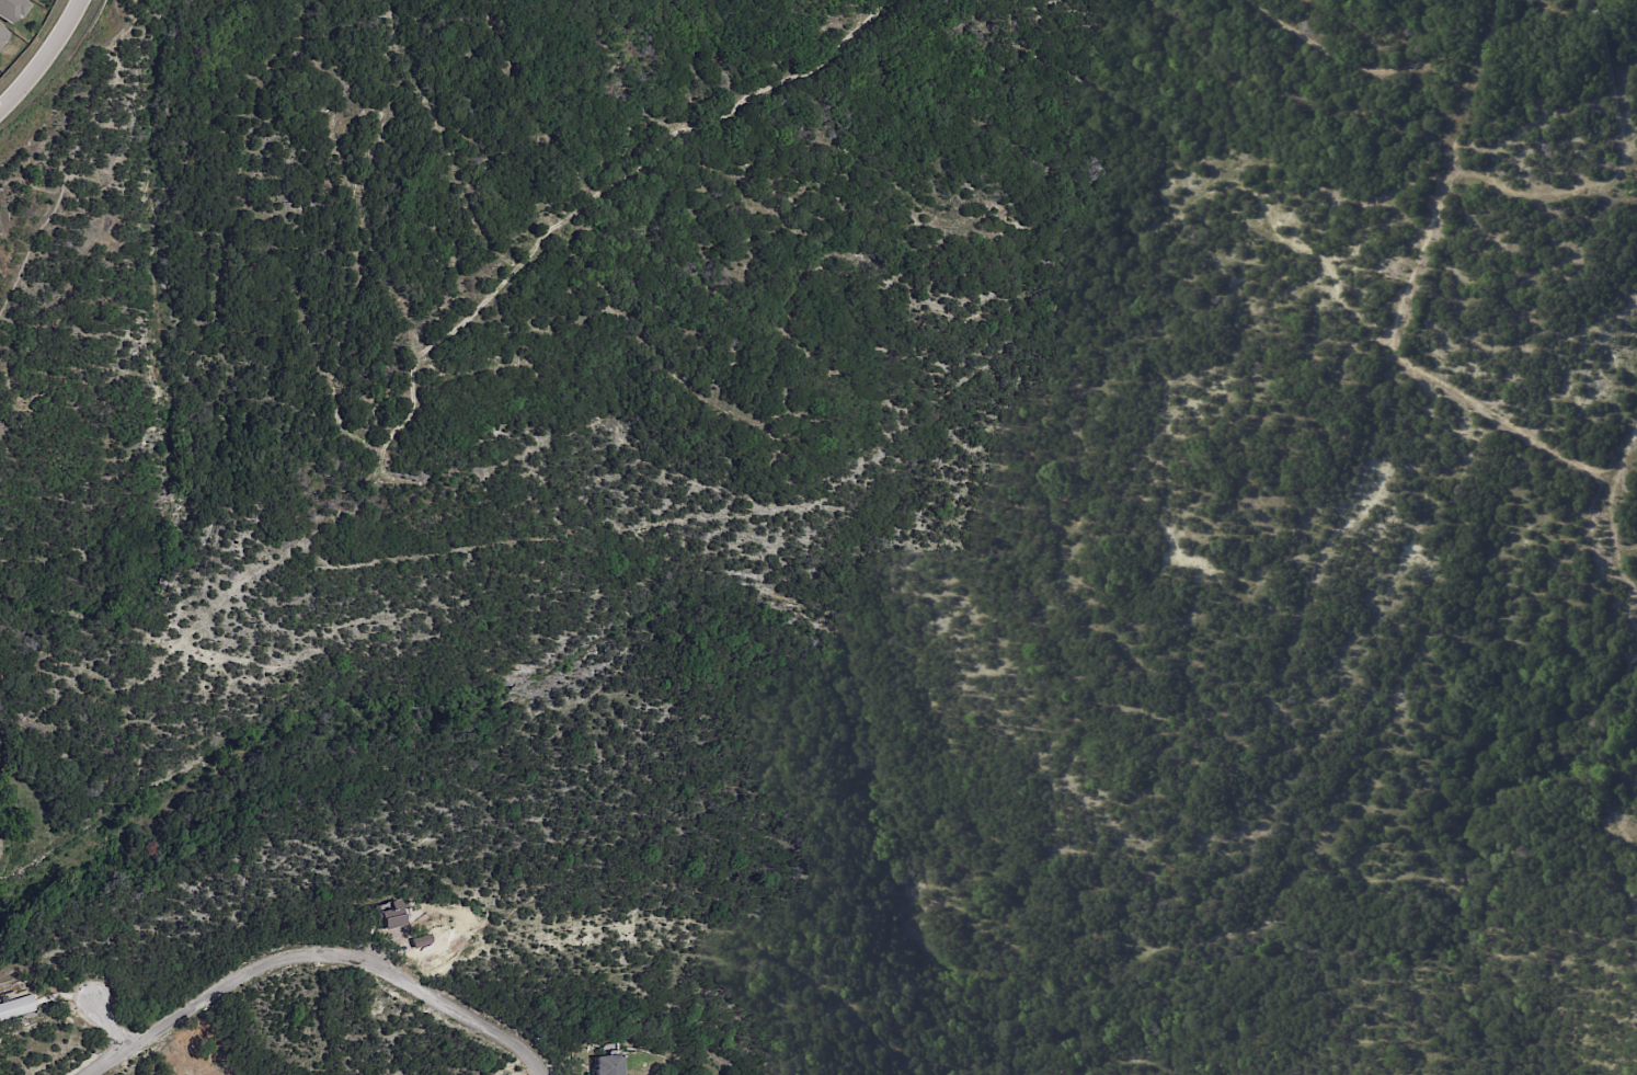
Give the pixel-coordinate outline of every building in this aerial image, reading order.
[(403,926),(386,930),(381,916),(393,913),(391,905),(400,902),(407,925),(403,926)] [(415,952),(412,942),(432,937),(434,947),(415,952)] [(37,1010),(0,1022),(0,1004),(33,994),(33,995),(37,1010)] [(623,1054),(625,1074),(597,1074),(597,1070),(598,1070),(597,1065),(598,1065),(597,1057),(623,1054)]
